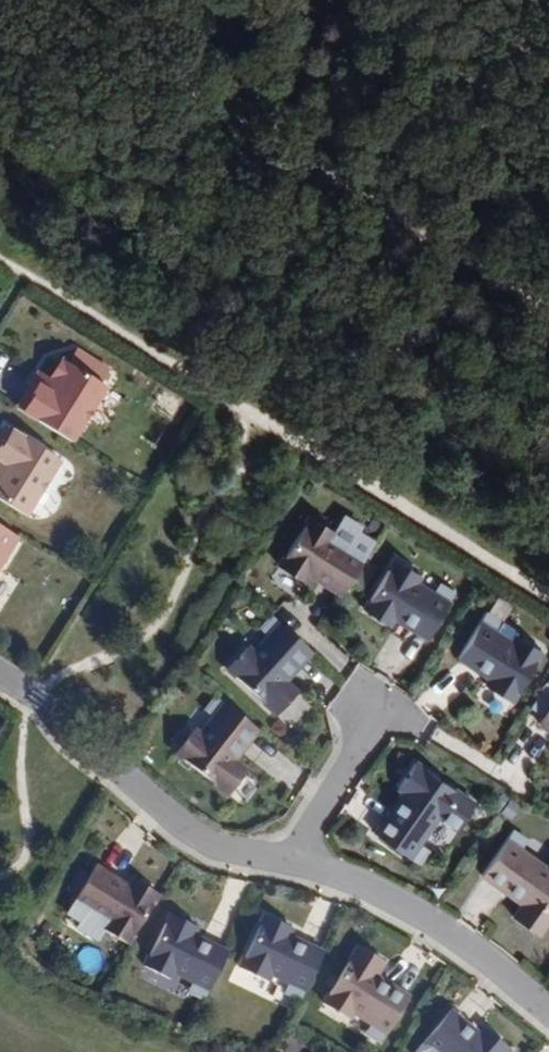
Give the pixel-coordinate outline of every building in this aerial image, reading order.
[(68,364),(73,367),(81,354),(76,351),(68,364)] [(18,408),(72,443),(106,387),(101,384),(109,371),(81,354),(73,367),(68,364),(62,360),(51,379),(44,375),(39,385),(34,382),(18,408)] [(39,385),(44,375),(40,373),(34,382),(39,385)] [(0,439),(0,500),(26,516),(61,461),(7,428),(0,439)] [(334,533),(309,517),(278,567),(303,583),(308,575),(341,596),(370,549),(353,539),(346,551),(329,540),(334,533)] [(19,538),(0,526),(0,568),(19,538)] [(424,642),(455,592),(430,576),(425,584),(408,573),(415,561),(399,552),(370,598),(403,618),(398,626),(424,642)] [(511,702),(542,652),(517,636),(513,644),(496,633),(503,621),(487,611),(458,657),(491,678),(486,686),(511,702)] [(312,651),(272,615),(259,629),(269,638),(254,653),(247,646),(226,669),(277,715),(297,692),(285,681),(312,651)] [(258,728),(215,695),(204,710),(214,719),(200,734),(193,729),(175,753),(229,794),(247,770),(234,760),(258,728)] [(534,724),(548,733),(548,700),(534,724)] [(457,827),(475,803),(415,760),(397,785),(401,788),(407,792),(379,832),(374,829),(372,831),(411,855),(419,841),(439,815),(457,827)] [(407,792),(401,788),(374,829),(379,832),(407,792)] [(514,828),(506,838),(520,849),(528,838),(514,828)] [(489,870),(528,897),(524,903),(515,916),(539,933),(548,919),(548,866),(548,868),(520,849),(506,838),(481,873),(485,876),(489,870)] [(428,848),(419,841),(411,855),(419,861),(428,848)] [(103,928),(129,944),(159,893),(134,878),(129,886),(96,866),(68,912),(84,922),(91,911),(108,921),(103,928)] [(524,903),(528,897),(489,870),(485,876),(524,903)] [(171,912),(145,965),(172,978),(176,970),(194,979),(188,991),(205,1000),(229,951),(194,934),(198,925),(171,912)] [(267,912),(242,966),(268,978),(272,970),(290,979),(285,991),(302,999),(325,950),(289,934),(294,925),(267,912)] [(383,964),(358,948),(321,1006),(347,1022),(352,1014),(370,1024),(363,1036),(379,1045),(408,1000),(374,978),(383,964)] [(423,1042),(433,1051),(506,1051),(507,1051),(478,1025),(484,1018),(461,998),(423,1042)]
